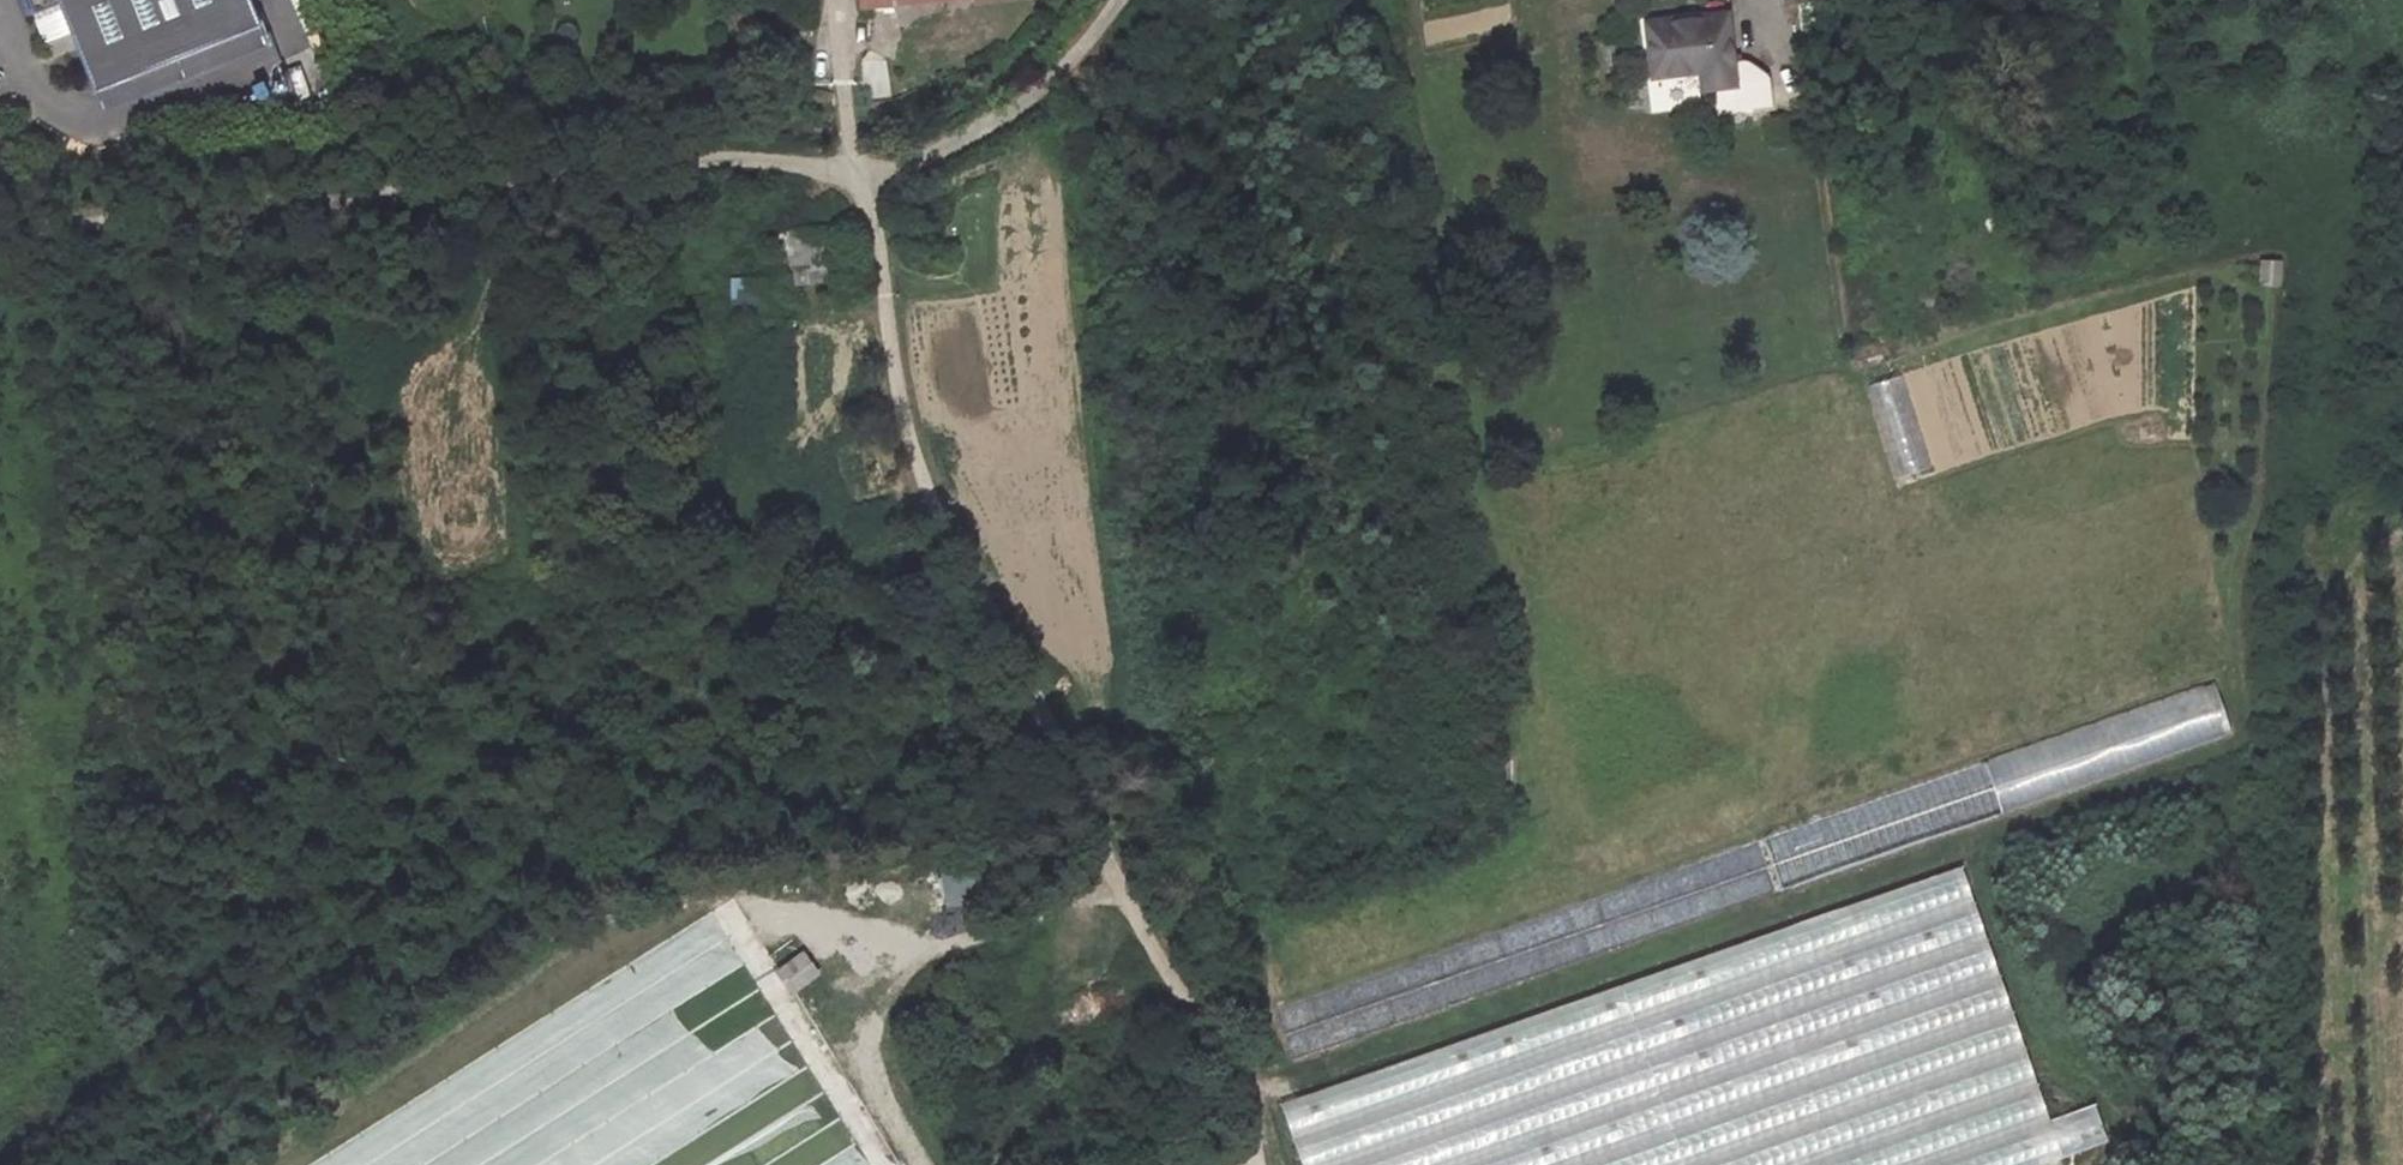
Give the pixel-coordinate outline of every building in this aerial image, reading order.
[(34,15),(58,5),(93,92),(259,25),(249,0),(28,0),(34,15)] [(1724,15),(1647,25),(1653,76),(1701,69),(1703,88),(1713,86),(1733,84),(1769,79),(1768,76),(1760,69),(1747,61),(1739,60),(1730,61),(1724,15)] [(866,98),(886,98),(886,57),(867,56),(866,98)] [(1733,84),(1713,86),(1717,115),(1773,108),(1769,79),(1733,84)] [(829,227),(790,232),(795,264),(831,260),(829,227)] [(2280,261),(2261,260),(2260,285),(2278,286),(2280,261)] [(727,303),(761,304),(761,278),(728,278),(727,303)] [(1901,378),(1878,385),(1905,474),(1928,467),(1901,378)] [(957,603),(947,609),(954,621),(965,615),(957,603)] [(1900,843),(2229,737),(2213,686),(1892,790),(1902,822),(1894,825),(1900,843)] [(816,944),(802,954),(816,973),(830,962),(816,944)]
